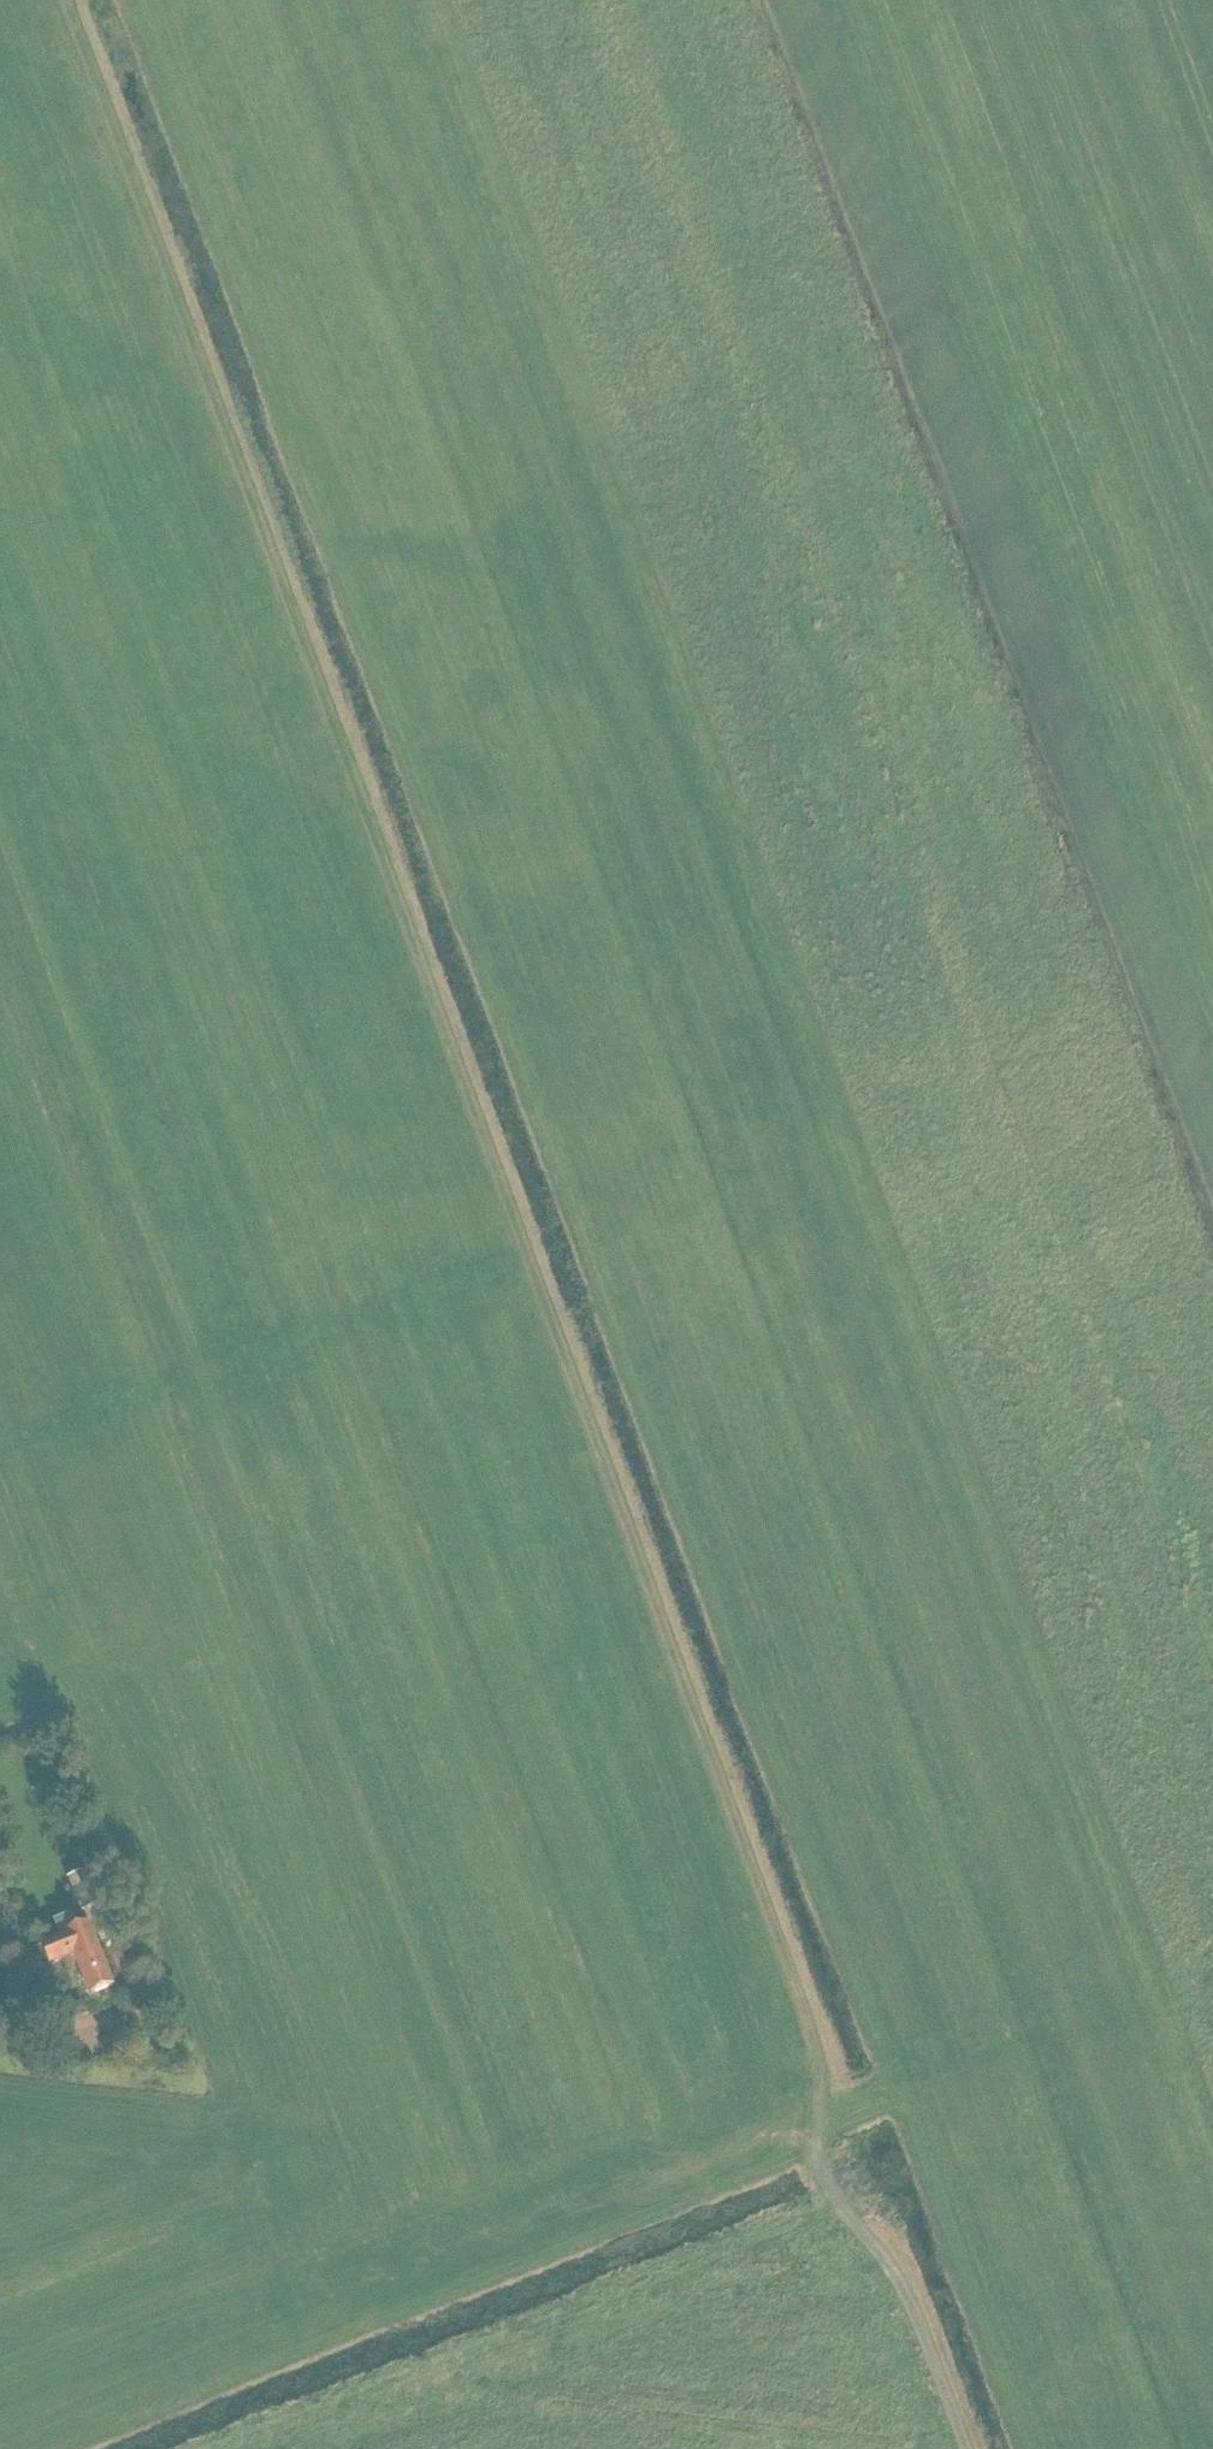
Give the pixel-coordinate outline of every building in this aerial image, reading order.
[(100,1905),(86,1870),(67,1877),(81,1912),(100,1905)] [(16,1915),(3,1919),(6,1928),(19,1924),(16,1915)] [(20,1953),(25,1965),(46,1956),(55,1962),(57,1961),(75,1954),(78,1963),(77,1963),(83,1977),(84,1977),(91,1994),(112,1985),(105,1968),(107,1967),(88,1922),(66,1931),(67,1934),(20,1953)]
